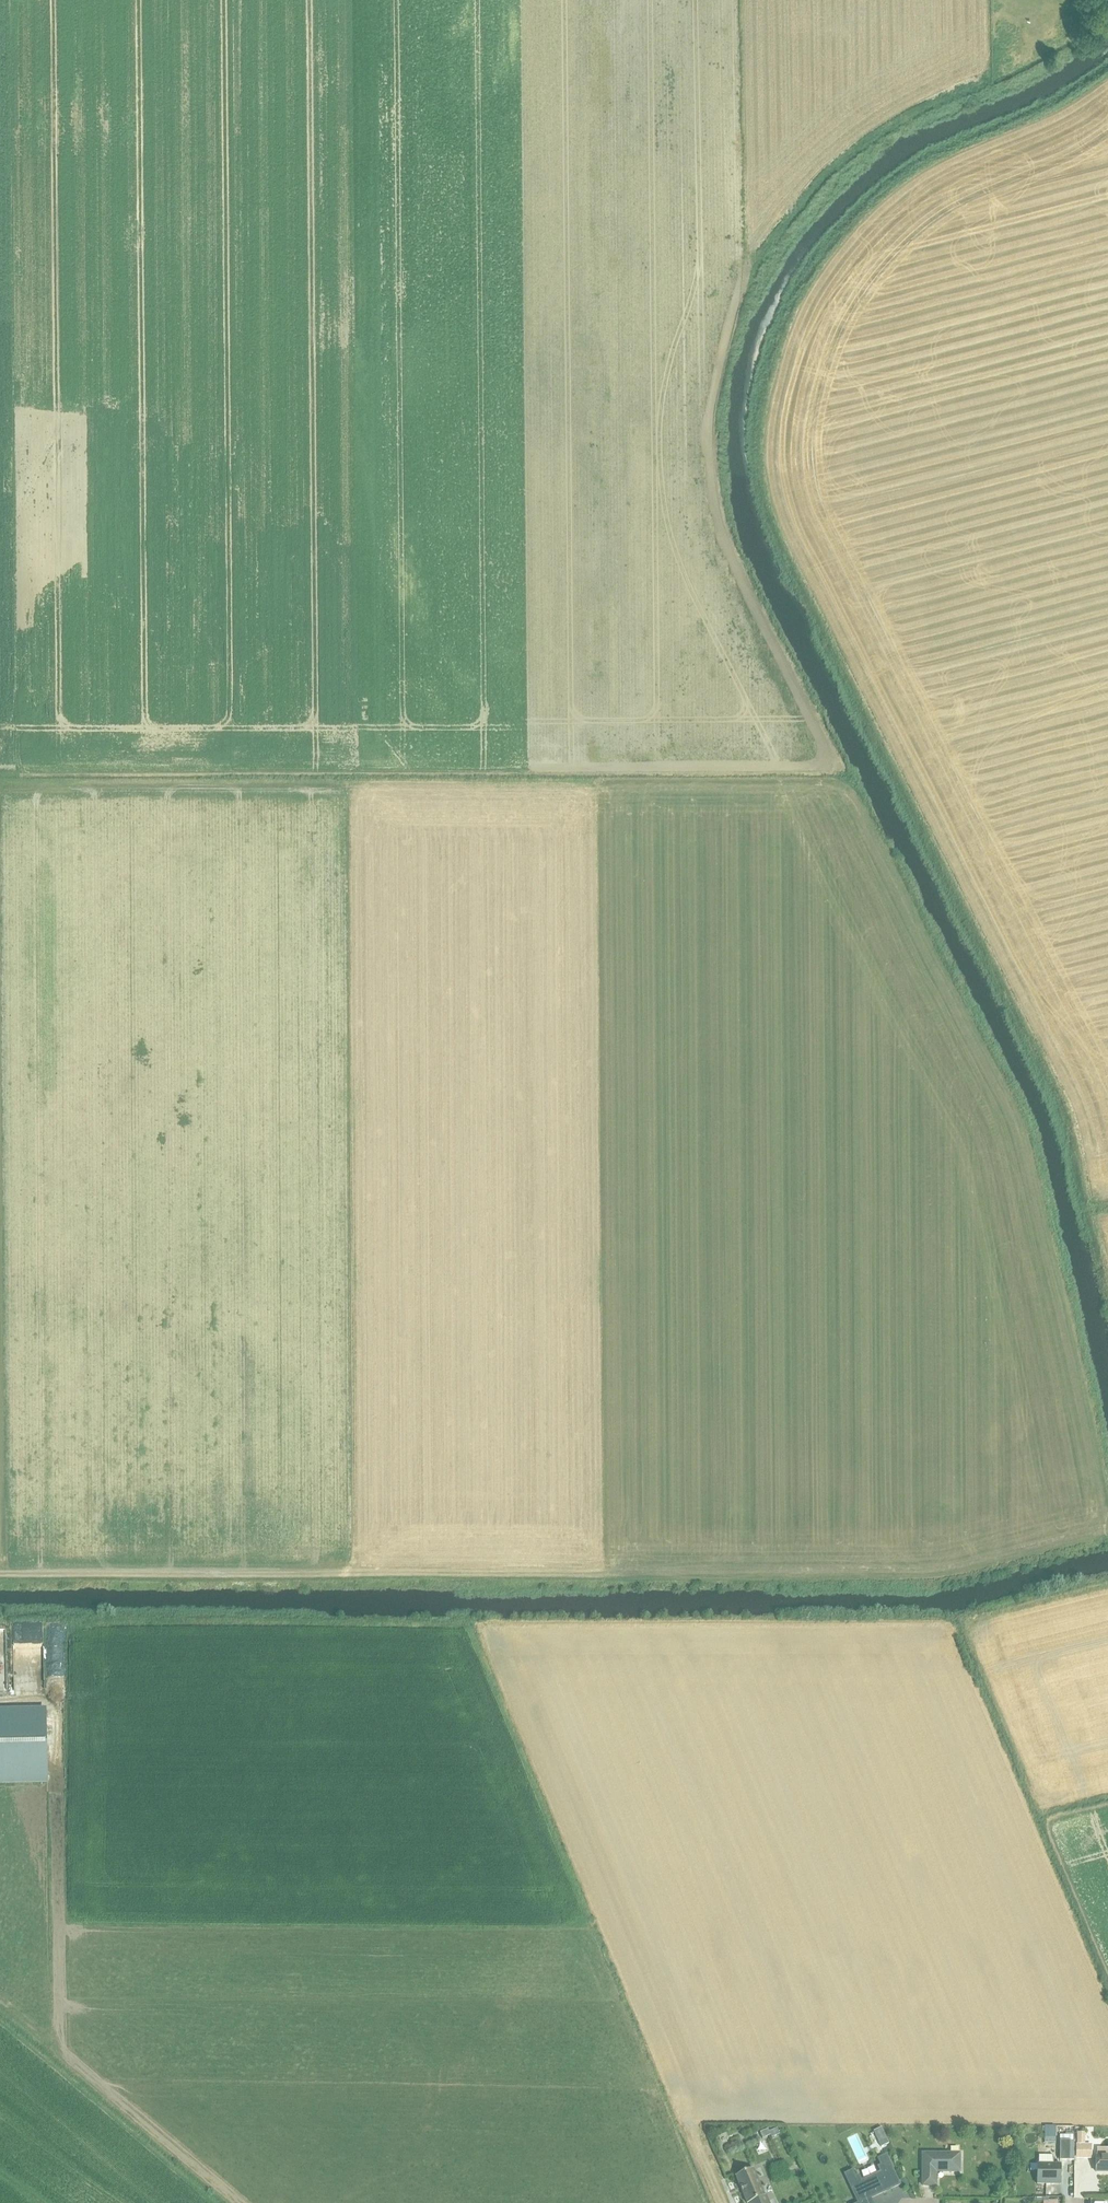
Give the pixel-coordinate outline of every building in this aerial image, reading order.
[(18,1694),(46,1693),(44,1638),(63,1637),(62,1625),(15,1627),(18,1694)] [(48,1781),(46,1711),(0,1712),(0,1782),(48,1781)] [(1056,2127),(1045,2126),(1045,2127),(1045,2143),(1056,2143),(1056,2127)] [(887,2139),(879,2143),(881,2147),(889,2144),(887,2139)] [(1074,2141),(1060,2141),(1060,2160),(1074,2160),(1074,2141)] [(1077,2144),(1076,2144),(1076,2158),(1090,2158),(1090,2144),(1084,2144),(1077,2144)] [(936,2172),(960,2172),(960,2153),(923,2153),(923,2186),(936,2186),(936,2172)] [(886,2155),(878,2159),(881,2165),(878,2167),(879,2169),(881,2172),(870,2177),(862,2181),(859,2175),(856,2177),(855,2173),(853,2170),(849,2172),(845,2174),(854,2195),(858,2202),(873,2202),(871,2198),(874,2197),(892,2188),(900,2185),(897,2177),(890,2162),(886,2155)] [(1039,2164),(1037,2164),(1037,2184),(1046,2184),(1054,2185),(1054,2184),(1061,2184),(1061,2164),(1053,2164),(1053,2155),(1039,2155),(1039,2164)] [(1096,2172),(1107,2172),(1107,2156),(1096,2156),(1096,2172)] [(767,2196),(765,2196),(753,2168),(736,2176),(747,2202),(770,2202),(767,2196)]
